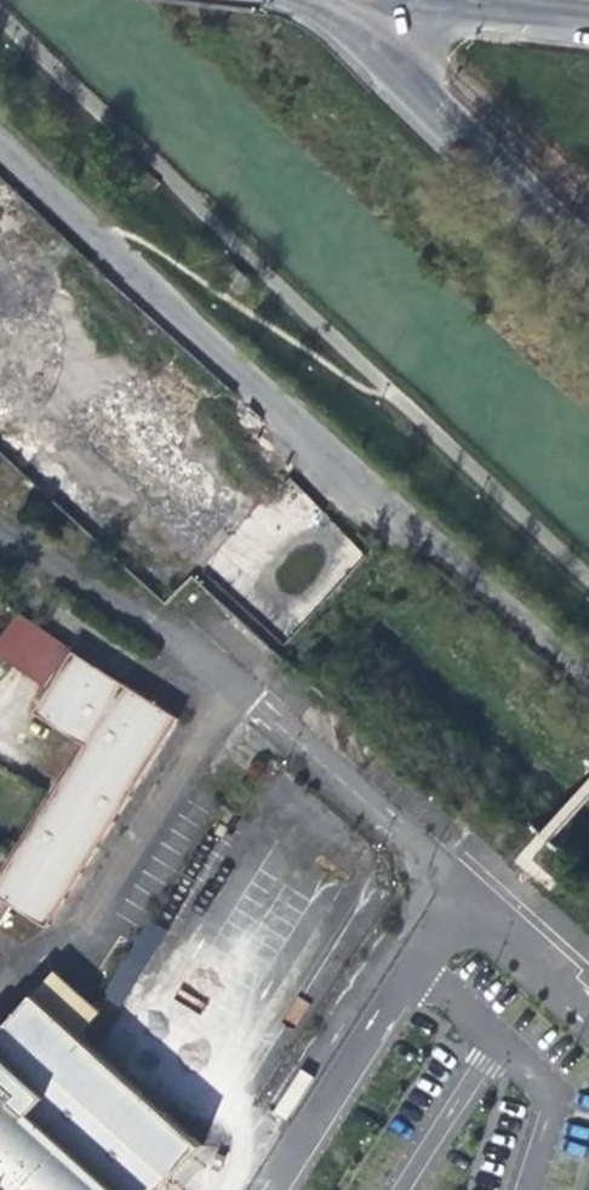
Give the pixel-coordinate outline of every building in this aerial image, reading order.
[(0,642),(0,660),(44,689),(69,652),(18,616),(0,642)] [(73,654),(34,713),(85,749),(0,881),(0,919),(7,907),(43,931),(177,727),(73,654)] [(134,950),(151,957),(162,928),(146,921),(134,950)]
